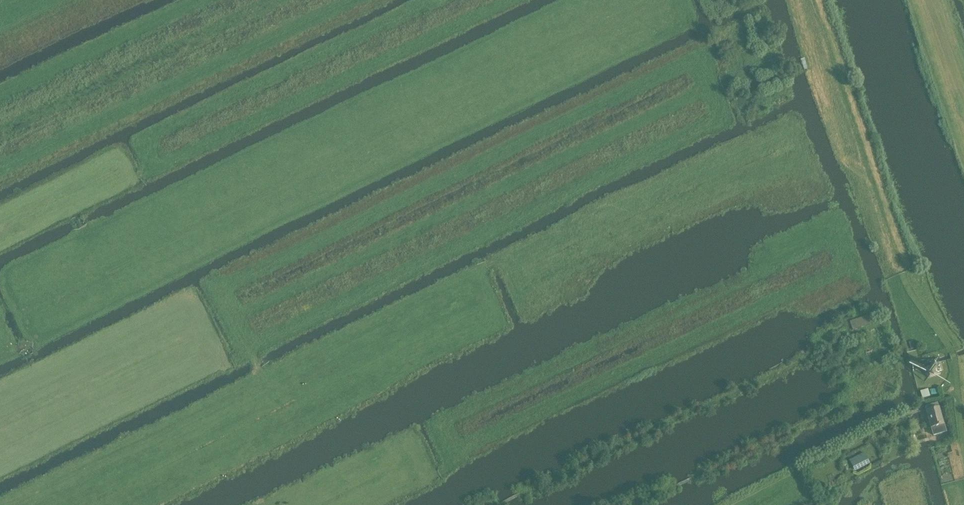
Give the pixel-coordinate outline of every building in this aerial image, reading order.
[(852,331),(871,325),(868,315),(849,322),(852,331)] [(936,367),(935,363),(924,367),(928,378),(939,374),(938,372),(941,371),(940,366),(936,367)] [(928,390),(920,392),(923,399),(930,397),(928,390)] [(937,404),(925,408),(926,411),(925,411),(932,436),(946,432),(939,407),(938,408),(937,404)] [(863,453),(849,460),(854,471),(869,463),(863,453)]
